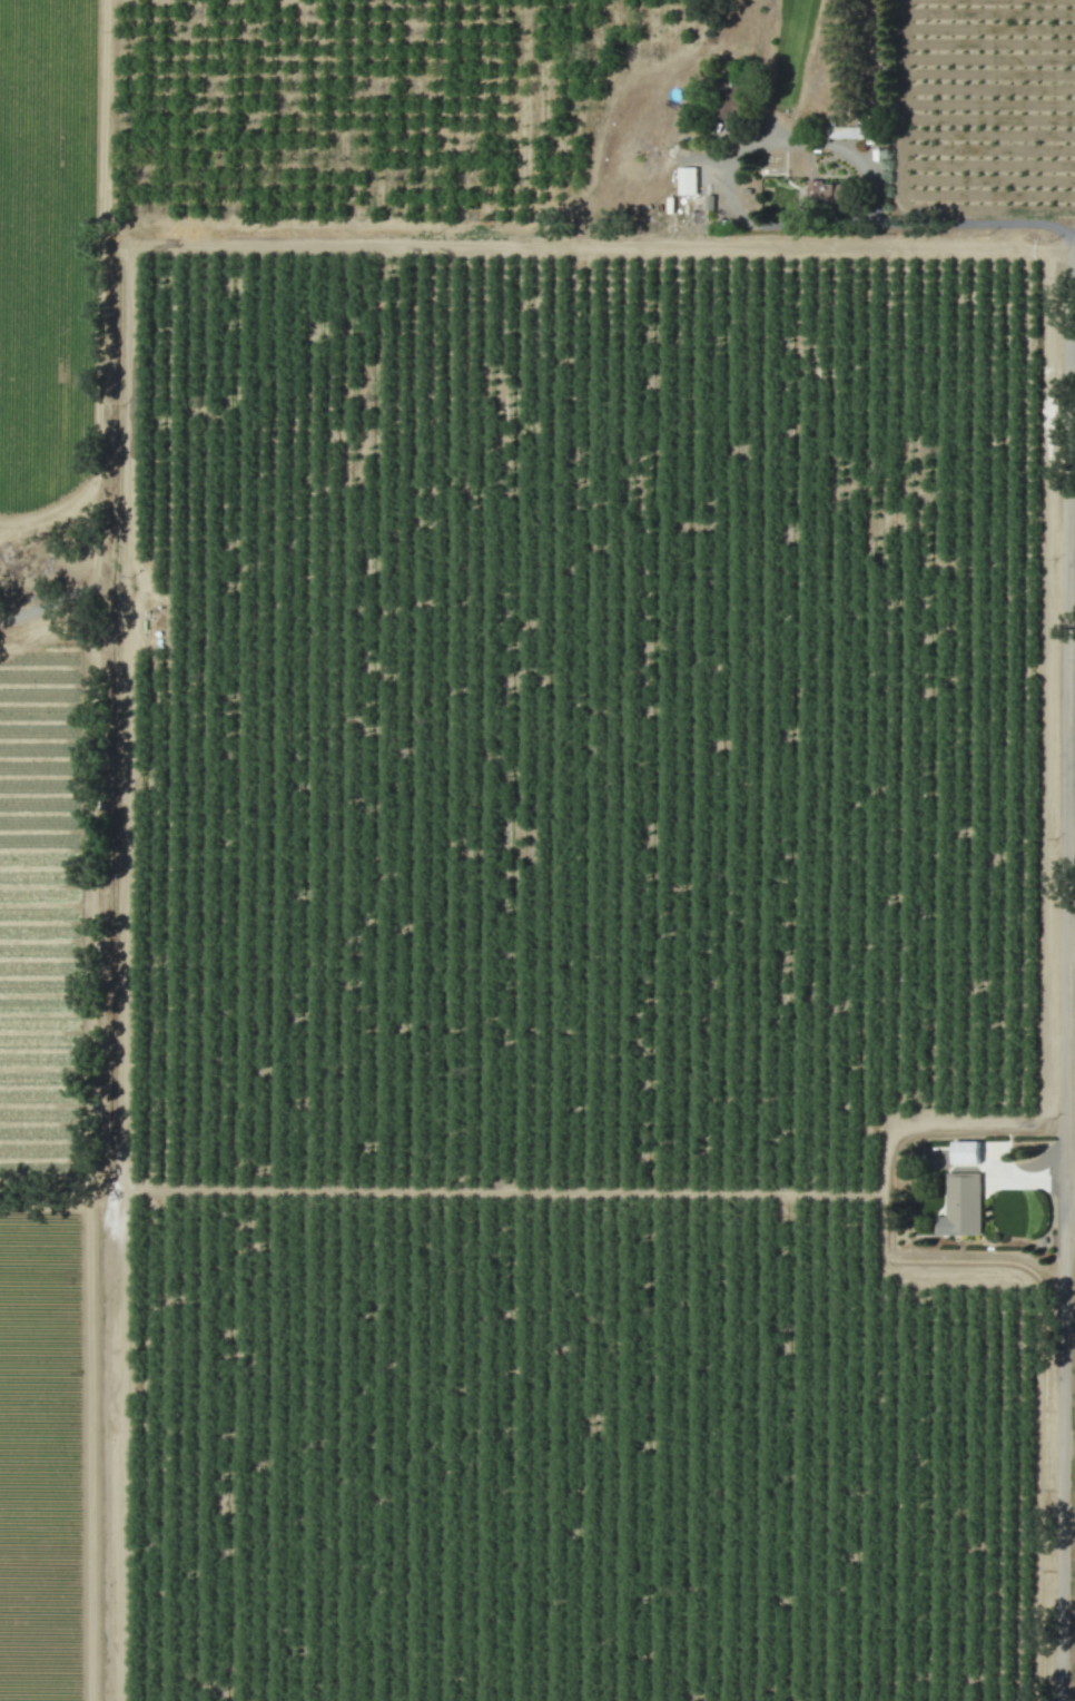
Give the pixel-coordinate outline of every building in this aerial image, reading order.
[(681,168),(682,196),(700,195),(700,168),(681,168)] [(807,183),(807,201),(828,201),(828,213),(846,213),(846,182),(807,183)] [(979,1141),(951,1142),(951,1164),(979,1163),(979,1141)] [(935,1235),(979,1236),(981,1174),(946,1173),(945,1217),(935,1216),(935,1235)]
